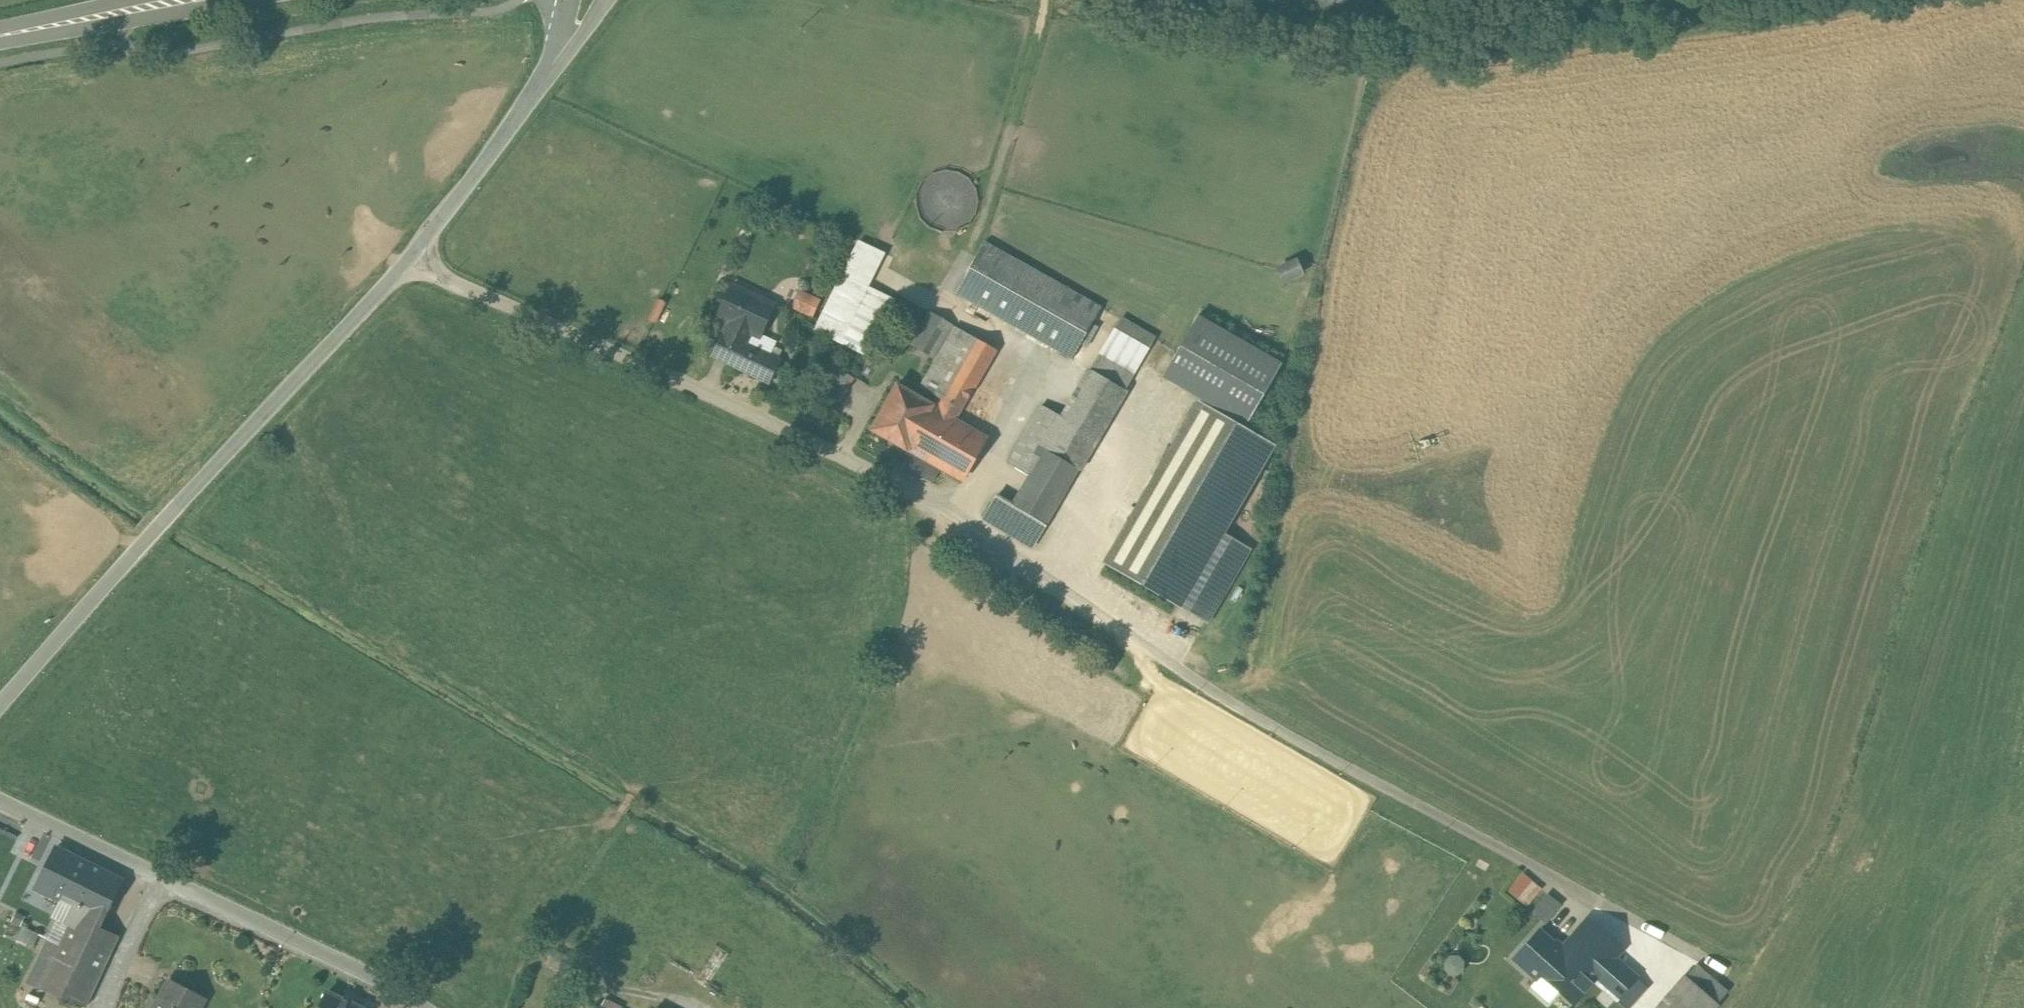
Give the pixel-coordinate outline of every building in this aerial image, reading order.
[(936,228),(946,230),(956,228),(965,223),(971,216),(975,206),(975,196),(971,187),(965,179),(956,174),(946,172),(936,174),(927,179),(921,187),(918,196),(918,206),(921,216),(928,223),(936,228)] [(860,240),(815,330),(864,354),(892,297),(868,286),(885,252),(860,240)] [(1102,307),(985,242),(955,293),(999,318),(1072,359),(1102,307)] [(1286,281),(1308,271),(1300,256),(1279,266),(1286,281)] [(772,305),(730,286),(717,316),(718,317),(698,362),(738,380),(752,348),(758,335),(759,335),(772,305)] [(800,292),(785,322),(805,331),(819,301),(800,292)] [(932,313),(916,341),(935,352),(951,324),(932,313)] [(1282,365),(1202,321),(1169,380),(1249,423),(1282,365)] [(917,396),(897,384),(871,429),(967,484),(993,439),(959,420),(997,354),(955,330),(917,396)] [(783,362),(752,348),(738,380),(768,393),(783,362)] [(1165,352),(1156,367),(1165,372),(1174,357),(1165,352)] [(829,393),(849,399),(856,374),(837,368),(829,393)] [(1199,405),(1107,562),(1143,583),(1179,603),(1220,534),(1249,484),(1271,446),(1240,428),(1243,423),(1233,417),(1230,423),(1199,405)] [(1078,469),(1045,448),(1013,503),(1012,504),(1045,524),(1078,469)] [(1045,524),(1012,504),(1013,503),(1000,495),(998,494),(984,517),(1032,546),(1045,524)] [(1220,534),(1179,603),(1206,619),(1247,549),(1220,534)] [(120,880),(56,849),(36,889),(65,902),(101,919),(120,880)] [(1546,890),(1524,878),(1515,894),(1537,906),(1546,890)] [(1547,891),(1539,906),(1555,915),(1564,900),(1547,891)] [(101,920),(101,919),(65,902),(46,939),(47,940),(27,982),(26,982),(25,983),(85,1006),(117,937),(97,929),(101,921),(101,920)] [(1560,949),(1539,973),(1541,974),(1573,1003),(1594,980),(1602,971),(1613,959),(1620,950),(1587,920),(1560,949)] [(38,935),(9,922),(4,933),(33,946),(38,935)] [(1539,930),(1513,959),(1536,979),(1541,974),(1539,973),(1560,949),(1539,930)] [(1635,978),(1613,959),(1602,971),(1624,990),(1635,978)] [(593,961),(584,983),(595,987),(604,966),(593,961)] [(1660,1007),(1722,1007),(1733,996),(1699,965),(1660,1007)] [(1602,971),(1594,980),(1626,1007),(1630,1007),(1647,989),(1635,978),(1624,990),(1602,971)] [(169,980),(154,1007),(200,1007),(204,999),(169,980)] [(327,992),(319,1007),(363,1007),(327,992)]
